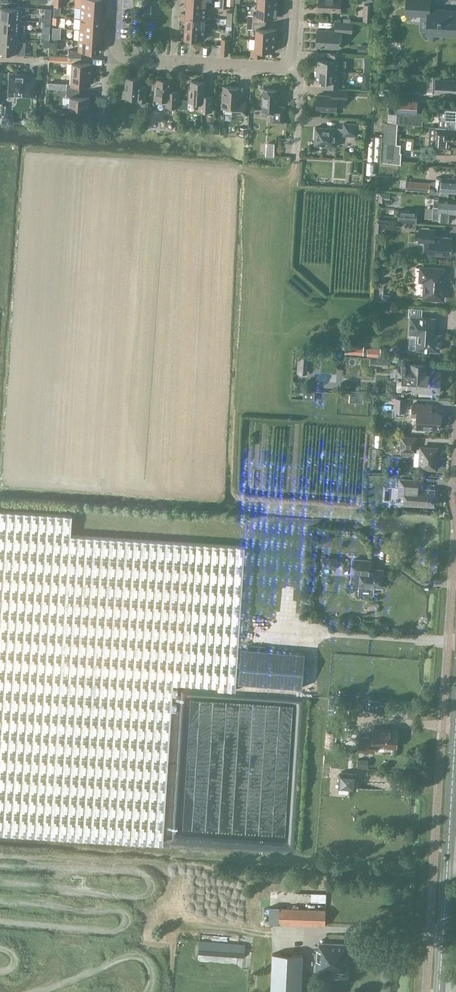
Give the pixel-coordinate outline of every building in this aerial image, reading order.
[(80,7),(100,9),(100,0),(80,0),(80,7)] [(340,11),(341,0),(319,0),(318,10),(340,11)] [(406,13),(428,14),(428,18),(431,18),(430,31),(429,37),(440,38),(440,30),(453,31),(454,20),(455,20),(455,11),(429,10),(430,2),(430,0),(407,0),(407,2),(406,13)] [(363,20),(371,20),(372,4),(364,4),(363,20)] [(253,15),(253,22),(266,23),(266,17),(276,18),(277,6),(257,5),(257,15),(253,15)] [(19,20),(19,19),(19,13),(26,14),(28,12),(28,7),(15,6),(15,9),(0,8),(0,19),(19,20)] [(181,13),(181,16),(205,18),(206,7),(186,6),(185,13),(181,13)] [(80,7),(79,18),(103,20),(103,16),(99,16),(100,9),(80,7)] [(185,20),(185,27),(209,29),(209,24),(205,24),(205,18),(181,16),(180,19),(185,20)] [(79,18),(79,29),(99,30),(99,23),(102,23),(103,20),(79,18)] [(18,30),(24,31),(25,24),(22,24),(22,20),(19,19),(19,20),(0,19),(0,30),(18,30)] [(256,29),(255,39),(275,40),(276,30),(265,29),(266,23),(253,22),(252,29),(256,29)] [(340,32),(352,32),(352,23),(335,22),(335,31),(317,30),(316,46),(339,48),(340,32)] [(209,33),(209,29),(185,27),(184,36),(184,39),(187,40),(187,39),(204,40),(204,36),(204,33),(209,33)] [(79,29),(78,40),(101,41),(102,38),(98,38),(99,30),(79,29)] [(18,42),(18,30),(0,30),(0,41),(18,42)] [(275,40),(255,39),(255,49),(251,49),(251,56),(264,57),(264,51),(274,51),(275,40)] [(68,50),(68,56),(81,57),(81,51),(97,52),(97,44),(101,44),(101,41),(78,40),(77,51),(68,50)] [(0,41),(0,51),(24,53),(25,42),(18,42),(0,41)] [(398,43),(391,48),(394,53),(401,48),(398,43)] [(317,59),(317,70),(338,71),(345,71),(346,60),(343,60),(343,54),(330,54),(330,60),(317,59)] [(71,63),(70,73),(90,74),(90,63),(80,63),(81,57),(68,56),(68,61),(67,63),(71,63)] [(317,70),(316,80),(329,81),(328,88),(341,88),(342,77),(337,77),(338,71),(317,70)] [(66,83),(66,90),(78,91),(79,85),(89,86),(90,74),(70,73),(70,83),(66,83)] [(9,74),(8,92),(11,95),(32,96),(33,78),(27,78),(27,75),(9,74)] [(154,78),(153,88),(155,89),(155,99),(166,100),(166,106),(177,107),(178,92),(170,91),(171,80),(165,79),(165,77),(164,76),(157,76),(156,77),(156,79),(154,78)] [(126,77),(125,90),(123,92),(123,95),(125,98),(130,98),(132,97),(138,98),(138,102),(138,111),(147,112),(147,109),(148,101),(145,101),(146,87),(140,87),(141,78),(126,77)] [(436,79),(435,92),(455,93),(455,80),(436,79)] [(181,100),(180,110),(189,110),(189,102),(199,102),(199,110),(212,111),(212,96),(204,95),(205,81),(191,81),(191,89),(189,89),(189,100),(181,100)] [(222,105),(232,106),(232,115),(244,115),(245,102),(238,101),(239,87),(223,86),(222,105)] [(271,111),(270,122),(283,123),(284,107),(276,107),(277,90),(263,89),(262,111),(271,111)] [(346,99),(347,89),(331,89),(331,96),(317,95),(316,110),(336,111),(337,99),(346,99)] [(65,95),(65,97),(68,97),(68,108),(88,109),(88,97),(78,97),(78,91),(66,90),(65,95)] [(402,123),(422,125),(422,124),(423,113),(417,113),(418,101),(412,100),(398,99),(398,101),(397,113),(396,123),(402,123)] [(439,127),(446,127),(446,129),(455,130),(455,107),(453,107),(454,103),(441,102),(440,106),(440,114),(440,117),(439,127)] [(1,113),(1,122),(13,123),(13,118),(8,114),(6,114),(1,113)] [(343,129),(337,129),(315,127),(314,145),(336,146),(337,134),(357,136),(357,124),(343,123),(343,129)] [(430,148),(434,149),(450,150),(450,142),(455,142),(455,130),(446,129),(446,127),(439,127),(436,126),(431,126),(430,148)] [(384,144),(382,163),(400,164),(401,153),(400,153),(401,144),(384,143),(384,144)] [(430,182),(427,182),(406,180),(406,189),(429,191),(429,194),(435,195),(448,196),(448,192),(455,193),(455,178),(441,178),(435,177),(435,180),(430,181),(430,182)] [(433,219),(438,220),(452,221),(453,214),(455,214),(455,200),(439,199),(434,198),(433,207),(433,219)] [(399,212),(398,221),(413,222),(416,222),(417,211),(399,209),(399,212)] [(376,232),(380,232),(381,224),(389,225),(389,220),(377,219),(376,232)] [(430,242),(429,254),(451,255),(451,249),(452,249),(453,247),(451,246),(452,238),(434,236),(434,229),(420,228),(419,241),(430,242)] [(425,282),(423,298),(440,300),(441,299),(442,299),(443,298),(444,296),(444,284),(442,284),(443,269),(421,267),(420,281),(425,282)] [(389,303),(390,296),(382,295),(381,303),(389,303)] [(439,338),(440,335),(434,334),(435,318),(411,317),(410,333),(418,333),(417,349),(439,351),(439,348),(440,346),(441,344),(441,342),(440,340),(439,338)] [(346,344),(345,354),(363,355),(363,354),(367,355),(381,356),(381,348),(368,347),(368,348),(364,348),(364,345),(346,344)] [(297,373),(307,373),(308,353),(298,352),(297,373)] [(388,358),(371,357),(370,366),(388,367),(388,358)] [(409,389),(420,390),(420,393),(431,394),(432,391),(439,391),(439,388),(440,387),(441,387),(441,386),(442,386),(442,385),(443,385),(443,384),(443,383),(443,382),(443,381),(443,380),(442,380),(442,379),(441,378),(440,378),(440,377),(440,374),(426,373),(426,365),(408,364),(398,363),(396,388),(409,389)] [(315,392),(304,391),(303,399),(314,400),(315,392)] [(396,399),(395,411),(404,412),(405,399),(396,399)] [(439,413),(423,412),(424,405),(412,404),(411,416),(417,417),(416,428),(438,429),(439,413)] [(401,441),(401,450),(415,451),(415,450),(415,448),(415,442),(415,438),(401,437),(401,441)] [(415,448),(415,451),(414,466),(420,466),(420,467),(436,468),(437,448),(421,447),(421,448),(415,448)] [(434,490),(418,489),(419,481),(399,479),(399,492),(404,492),(403,504),(433,506),(434,490)] [(161,845),(172,683),(220,686),(219,689),(236,690),(246,544),(70,533),(71,514),(0,510),(0,834),(161,845)] [(323,556),(323,567),(337,568),(337,557),(323,556)] [(360,585),(376,587),(377,588),(381,588),(383,586),(383,582),(382,581),(383,570),(370,569),(371,560),(353,559),(353,569),(353,568),(361,569),(360,585)] [(304,653),(278,651),(240,648),(238,681),(301,687),(304,653)] [(375,748),(396,749),(397,733),(372,731),(371,738),(358,737),(357,752),(374,753),(375,748)] [(358,759),(358,768),(367,768),(367,759),(358,759)] [(339,783),(338,787),(356,788),(357,785),(357,774),(339,772),(339,783)] [(280,907),(279,923),(324,925),(325,909),(280,907)] [(245,944),(199,941),(198,954),(244,957),(245,944)] [(319,943),(319,950),(317,950),(316,970),(345,971),(346,944),(319,943)] [(270,991),(301,991),(301,986),(306,986),(306,972),(302,972),(303,954),(272,953),(270,991)]
